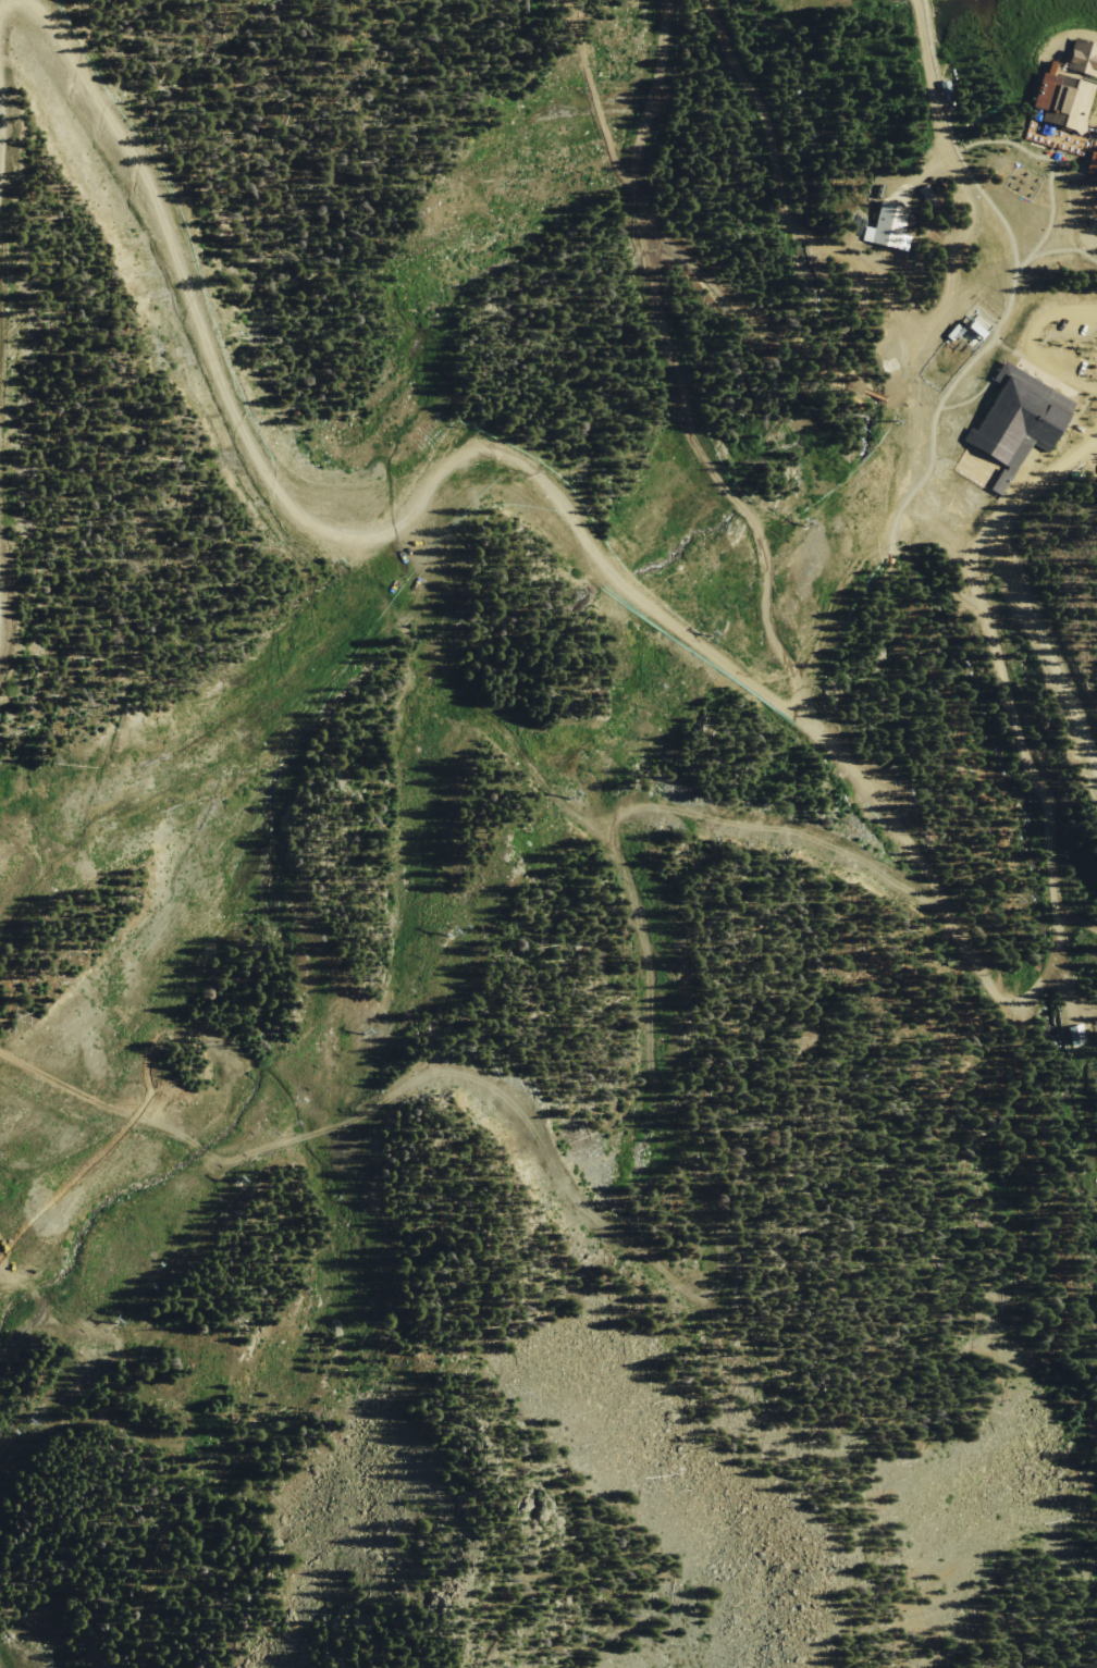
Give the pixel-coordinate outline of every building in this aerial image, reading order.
[(1076,38),(1068,70),(1096,77),(1096,44),(1076,38)] [(1057,81),(1096,92),(1083,138),(1044,127),(1057,81)] [(921,189),(930,185),(939,201),(930,206),(921,189)] [(899,250),(910,210),(884,202),(872,243),(899,250)] [(969,320),(983,332),(978,337),(964,325),(969,320)] [(1013,363),(966,444),(1007,467),(1026,434),(1051,448),(1078,400),(1013,363)] [(890,763),(896,770),(890,776),(884,769),(890,763)] [(950,956),(945,959),(947,966),(953,964),(950,956)] [(1065,1026),(1078,1023),(1083,1040),(1070,1043),(1065,1026)]
